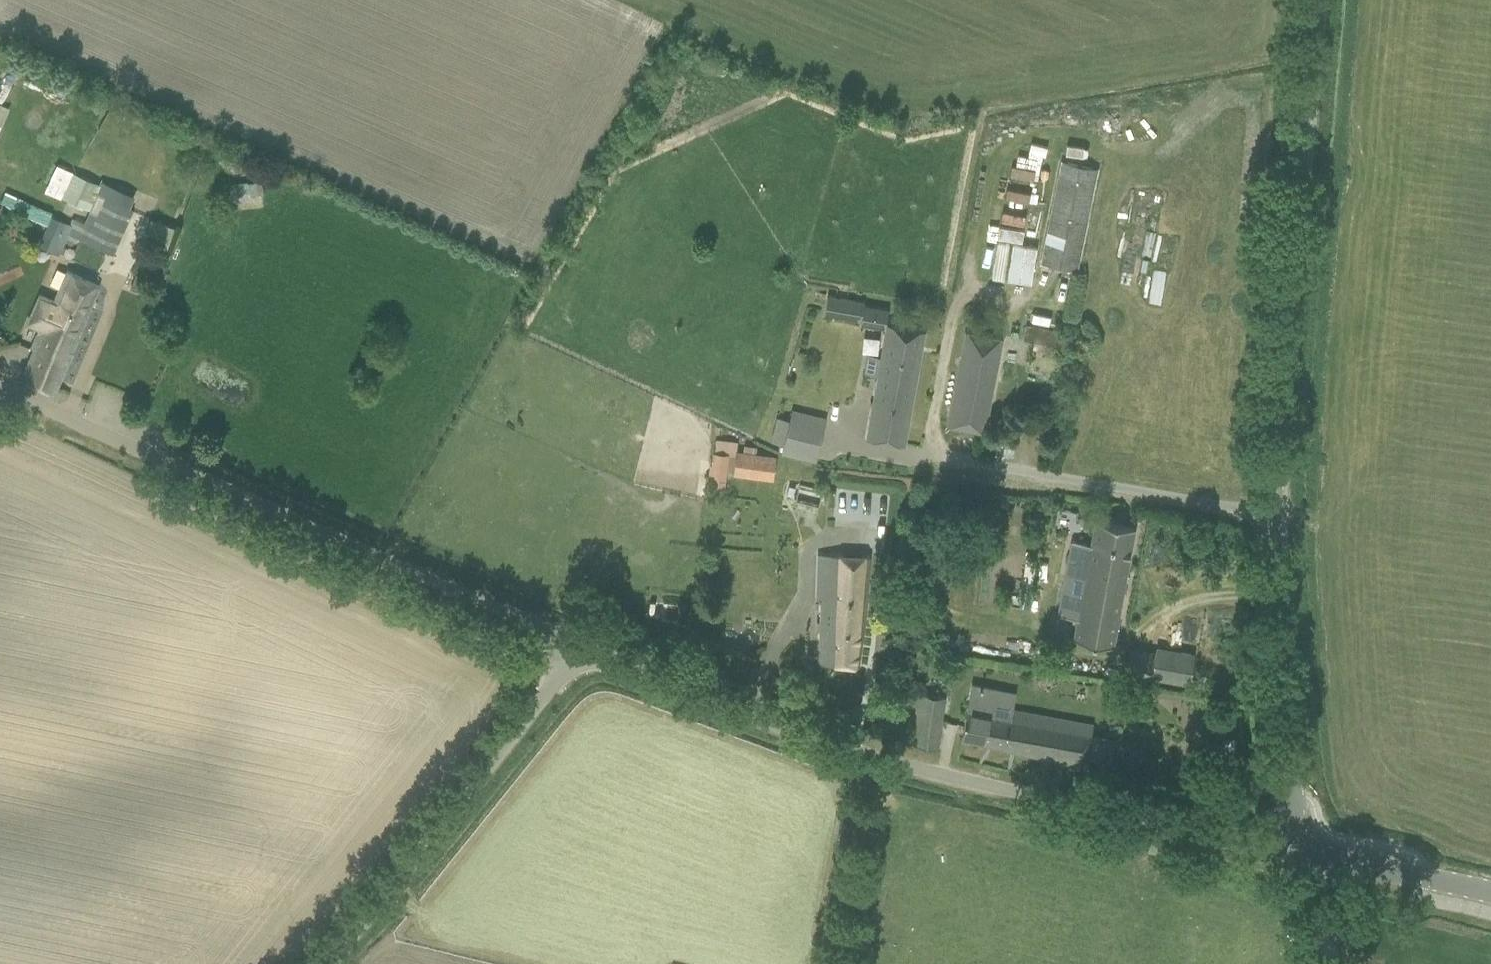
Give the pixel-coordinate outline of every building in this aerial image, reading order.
[(1033,188),(1040,154),(1014,149),(1007,183),(1033,188)] [(1041,263),(1057,266),(1077,270),(1098,169),(1063,162),(1041,263)] [(54,216),(41,246),(61,253),(65,243),(71,245),(82,240),(114,255),(135,211),(130,208),(135,196),(101,181),(98,183),(66,168),(54,195),(90,212),(85,223),(72,217),(70,223),(54,216)] [(229,197),(262,197),(262,181),(229,181),(229,197)] [(1002,196),(1024,199),(1025,191),(1003,187),(1002,196)] [(997,219),(1023,224),(1025,215),(999,209),(997,219)] [(138,213),(131,227),(164,242),(171,228),(138,213)] [(1021,243),(1024,228),(994,223),(985,275),(1031,283),(1038,246),(1021,243)] [(1159,304),(1165,272),(1154,270),(1148,302),(1159,304)] [(44,330),(21,378),(54,394),(63,377),(74,353),(72,351),(100,286),(68,271),(54,300),(40,293),(27,322),(31,324),(44,330)] [(828,295),(824,314),(857,321),(862,303),(828,295)] [(863,305),(860,324),(884,328),(877,375),(874,393),(866,437),(884,441),(904,445),(924,330),(904,327),(886,324),(886,322),(888,309),(863,305)] [(1027,325),(1024,339),(1035,341),(1034,348),(1061,353),(1066,333),(1027,325)] [(999,341),(968,334),(950,422),(981,428),(999,341)] [(783,453),(817,462),(828,418),(793,410),(783,453)] [(727,486),(730,460),(713,459),(710,484),(727,486)] [(788,481),(781,509),(815,517),(822,490),(815,488),(817,480),(802,477),(800,484),(788,481)] [(1072,540),(1058,615),(1078,619),(1074,638),(1112,645),(1133,527),(1095,520),(1091,544),(1072,540)] [(858,666),(860,646),(868,558),(825,554),(820,600),(824,600),(818,662),(858,666)] [(1131,648),(1127,671),(1152,675),(1157,648),(1157,647),(1156,647),(1155,653),(1131,648)] [(1179,652),(1173,679),(1188,682),(1193,654),(1192,654),(1191,655),(1180,652),(1179,652)] [(945,696),(921,692),(912,744),(936,748),(945,696)] [(1092,729),(969,702),(961,738),(1084,765),(1092,729)]
